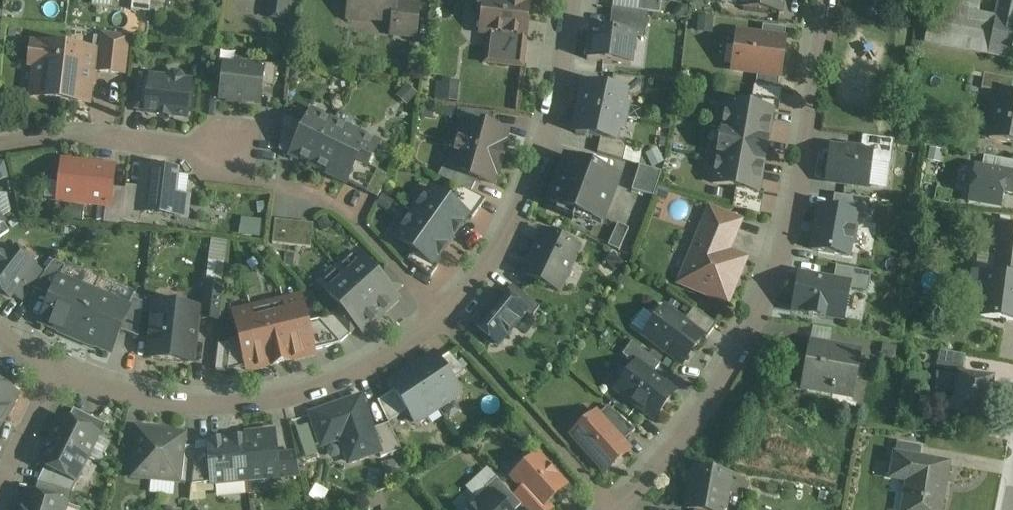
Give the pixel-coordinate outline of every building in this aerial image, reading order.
[(131,11),(150,13),(152,3),(152,0),(132,0),(131,11)] [(268,17),(284,19),(286,0),(270,0),(268,17)] [(348,11),(366,13),(373,19),(393,22),(394,22),(397,3),(397,0),(350,0),(348,11)] [(482,32),(525,37),(526,29),(525,28),(528,0),(485,0),(482,32)] [(639,0),(638,0),(637,12),(648,13),(660,15),(662,2),(658,2),(639,0)] [(740,7),(780,13),(782,0),(741,0),(740,7)] [(977,14),(980,0),(933,0),(932,5),(924,43),(1012,61),(1012,60),(1012,3),(999,0),(996,18),(977,14)] [(419,5),(397,3),(394,22),(393,22),(391,34),(415,37),(419,5)] [(637,12),(612,8),(609,33),(634,36),(634,37),(645,39),(648,13),(637,12)] [(786,29),(763,26),(762,36),(738,33),(733,71),(757,74),(780,77),(786,29)] [(609,33),(591,30),(587,60),(631,66),(634,37),(634,36),(609,33)] [(525,37),(489,33),(486,63),(522,67),(525,37)] [(127,39),(103,36),(101,54),(94,53),(92,69),(99,70),(99,72),(123,75),(127,39)] [(94,52),(32,45),(30,65),(36,66),(32,97),(88,103),(92,69),(94,53),(94,52)] [(264,70),(250,68),(251,66),(238,65),(237,67),(224,65),(220,99),(260,104),(262,87),(264,70)] [(276,66),(265,65),(264,70),(262,87),(274,88),(276,66)] [(780,77),(757,74),(756,86),(778,89),(780,77)] [(180,76),(173,75),(168,79),(168,80),(151,78),(147,112),(146,114),(186,118),(191,82),(184,82),(184,81),(180,76)] [(984,75),(981,90),(997,93),(998,92),(1011,94),(1012,84),(1012,81),(984,75)] [(151,78),(139,76),(135,110),(147,112),(151,78)] [(644,80),(614,76),(611,90),(626,94),(626,95),(637,97),(642,95),(644,80)] [(438,77),(435,96),(456,99),(458,80),(438,77)] [(611,90),(586,85),(584,87),(579,109),(625,119),(627,107),(623,106),(626,95),(626,94),(611,90)] [(756,86),(755,86),(751,106),(773,110),(773,111),(778,112),(783,89),(778,89),(756,86)] [(998,92),(997,93),(989,139),(1012,144),(1012,95),(1011,94),(998,92)] [(751,106),(727,102),(713,184),(736,188),(758,192),(759,191),(773,111),(773,110),(751,106)] [(625,119),(579,109),(574,132),(576,134),(601,139),(616,142),(616,141),(618,130),(622,130),(625,119)] [(494,114),(458,110),(457,122),(463,123),(463,122),(483,128),(484,125),(492,127),(494,114)] [(305,126),(291,157),(312,167),(334,122),(312,112),(305,126)] [(305,126),(283,116),(279,151),(291,157),(305,126)] [(379,144),(334,122),(312,167),(346,183),(356,162),(367,168),(367,167),(379,144)] [(456,145),(500,157),(507,132),(492,127),(484,125),(483,128),(463,122),(463,123),(456,145)] [(568,137),(567,144),(590,147),(591,140),(568,137)] [(616,142),(601,139),(598,153),(623,161),(626,147),(623,143),(616,141),(616,142)] [(831,144),(827,185),(871,190),(875,148),(831,144)] [(500,157),(456,145),(450,168),(450,169),(470,175),(469,178),(477,180),(492,184),(500,157)] [(619,179),(566,159),(549,204),(602,223),(619,179)] [(367,168),(356,162),(346,183),(367,193),(377,172),(367,167),(367,168)] [(112,169),(64,163),(60,199),(108,205),(110,190),(112,169)] [(470,175),(450,169),(450,168),(444,166),(439,177),(461,188),(471,193),(477,180),(469,178),(470,175)] [(661,173),(640,166),(632,191),(654,197),(661,173)] [(969,202),(1000,207),(1002,194),(1012,195),(1012,172),(975,166),(969,202)] [(767,169),(766,187),(781,188),(782,170),(767,169)] [(176,174),(144,170),(142,190),(139,210),(140,210),(185,215),(187,199),(173,198),(176,174)] [(377,172),(367,193),(378,199),(388,177),(377,172)] [(142,190),(126,188),(126,192),(123,220),(138,221),(140,210),(139,210),(142,190)] [(450,202),(430,188),(395,238),(415,252),(433,264),(434,264),(468,216),(468,215),(450,202)] [(471,193),(461,188),(450,202),(468,215),(468,216),(472,219),(486,201),(471,193)] [(758,192),(736,188),(733,208),(760,215),(764,192),(759,191),(758,192)] [(126,192),(110,190),(108,205),(106,221),(122,223),(123,220),(126,192)] [(818,207),(810,253),(851,260),(859,215),(818,207)] [(740,221),(710,209),(698,239),(727,251),(740,221)] [(290,222),(275,221),(272,244),(287,246),(290,222)] [(0,223),(0,238),(9,232),(2,222),(0,223)] [(301,224),(290,222),(287,246),(299,247),(301,224)] [(314,225),(301,224),(299,247),(311,249),(314,225)] [(629,229),(618,224),(608,246),(619,251),(629,229)] [(1000,224),(993,276),(1012,279),(1012,226),(1000,224)] [(579,248),(545,232),(540,243),(574,259),(579,248)] [(727,251),(698,239),(680,284),(728,303),(746,259),(727,251)] [(574,259),(540,243),(524,275),(558,291),(574,259)] [(9,246),(0,258),(0,290),(10,298),(13,295),(22,302),(32,289),(44,273),(9,246)] [(433,264),(415,252),(408,261),(431,278),(438,267),(434,264),(433,264)] [(376,274),(356,253),(320,285),(340,307),(359,328),(363,333),(399,300),(376,274)] [(65,266),(54,262),(44,273),(32,289),(51,297),(59,277),(60,277),(65,266)] [(404,287),(385,266),(376,274),(395,295),(404,287)] [(799,274),(792,315),(845,323),(852,282),(799,274)] [(987,275),(981,317),(1012,321),(1012,279),(993,276),(987,275)] [(60,277),(59,277),(51,297),(40,323),(75,338),(95,292),(60,277)] [(222,285),(206,283),(202,319),(218,321),(222,285)] [(540,308),(512,285),(505,294),(526,312),(525,313),(531,318),(540,308)] [(500,291),(494,297),(493,296),(484,307),(485,309),(472,324),(485,335),(486,341),(491,345),(496,344),(497,345),(506,334),(507,335),(525,313),(526,312),(505,294),(500,291)] [(129,306),(95,292),(75,338),(111,353),(120,331),(130,307),(129,306)] [(300,297),(234,313),(240,340),(247,367),(248,371),(314,355),(313,351),(307,324),(300,297)] [(130,307),(120,331),(138,338),(143,303),(132,299),(129,306),(130,307)] [(198,309),(155,304),(149,358),(192,363),(198,309)] [(359,328),(340,307),(331,315),(333,318),(349,336),(350,336),(359,328)] [(717,325),(695,309),(685,322),(704,336),(703,337),(706,340),(717,325)] [(685,322),(669,310),(660,321),(657,319),(644,336),(682,365),(703,337),(704,336),(685,322)] [(333,318),(307,324),(313,351),(339,345),(349,336),(333,318)] [(240,340),(218,345),(215,371),(228,372),(247,367),(240,340)] [(842,351),(811,345),(812,342),(810,342),(802,388),(833,394),(834,389),(852,392),(851,398),(853,398),(862,352),(843,348),(842,351)] [(661,364),(632,343),(622,355),(635,365),(637,363),(653,375),(661,364)] [(965,356),(940,351),(938,368),(963,371),(965,356)] [(465,372),(449,354),(438,361),(452,382),(465,372)] [(438,361),(434,355),(412,369),(439,409),(451,401),(454,402),(459,398),(461,392),(457,386),(454,385),(452,382),(438,361)] [(653,375),(637,363),(635,365),(616,391),(655,419),(675,392),(653,375)] [(0,369),(0,384),(12,391),(18,381),(0,369)] [(439,409),(412,369),(390,383),(395,390),(408,410),(410,414),(410,417),(414,423),(420,424),(426,421),(426,417),(439,409)] [(957,396),(990,399),(992,381),(959,377),(937,374),(935,388),(957,391),(957,396)] [(0,384),(0,415),(4,417),(18,396),(12,391),(0,384)] [(395,390),(378,402),(389,423),(408,410),(395,390)] [(990,399),(957,396),(954,413),(987,417),(990,399)] [(361,398),(346,403),(345,406),(337,408),(335,407),(311,415),(322,446),(341,440),(349,463),(379,453),(380,452),(372,430),(361,398)] [(635,431),(608,407),(599,416),(623,443),(635,431)] [(106,426),(74,410),(68,420),(99,436),(99,437),(100,437),(106,426)] [(599,416),(597,414),(572,437),(604,472),(629,450),(623,443),(599,416)] [(68,420),(61,417),(50,440),(88,459),(99,437),(99,436),(68,420)] [(302,458),(315,455),(307,423),(294,427),(302,458)] [(402,451),(389,424),(372,430),(380,452),(379,453),(381,458),(402,451)] [(185,435),(137,430),(132,478),(180,483),(184,447),(185,435)] [(274,431),(244,434),(245,438),(249,482),(278,479),(276,455),(274,431)] [(245,438),(209,441),(210,450),(213,485),(249,482),(245,438)] [(88,459),(50,440),(38,464),(45,467),(76,482),(77,481),(88,459)] [(923,446),(898,442),(896,455),(920,459),(923,446)] [(196,448),(184,447),(180,483),(192,484),(196,452),(196,448)] [(210,450),(196,452),(192,484),(192,487),(213,485),(210,450)] [(295,453),(276,455),(278,479),(300,477),(295,453)] [(566,486),(538,455),(512,478),(531,499),(541,509),(546,504),(566,486)] [(895,455),(892,475),(911,478),(909,487),(906,487),(903,509),(940,509),(942,493),(940,493),(941,484),(945,484),(949,465),(920,459),(896,455),(895,455)] [(687,508),(701,509),(725,509),(732,470),(695,464),(687,508)] [(76,482),(45,467),(38,483),(38,484),(72,494),(78,482),(77,481),(76,482)] [(474,495),(495,478),(487,468),(466,485),(474,495)] [(497,479),(486,489),(489,494),(491,493),(506,509),(517,509),(521,506),(514,498),(497,479)] [(72,494),(38,484),(35,495),(67,505),(67,506),(69,506),(72,494)] [(523,490),(514,498),(521,506),(522,507),(523,506),(531,499),(523,490)] [(27,493),(22,509),(65,509),(67,506),(67,505),(35,495),(27,493)] [(479,503),(478,502),(473,503),(465,509),(506,509),(491,493),(489,494),(479,503)] [(531,499),(523,506),(526,509),(550,509),(551,509),(546,504),(541,509),(531,499)]
